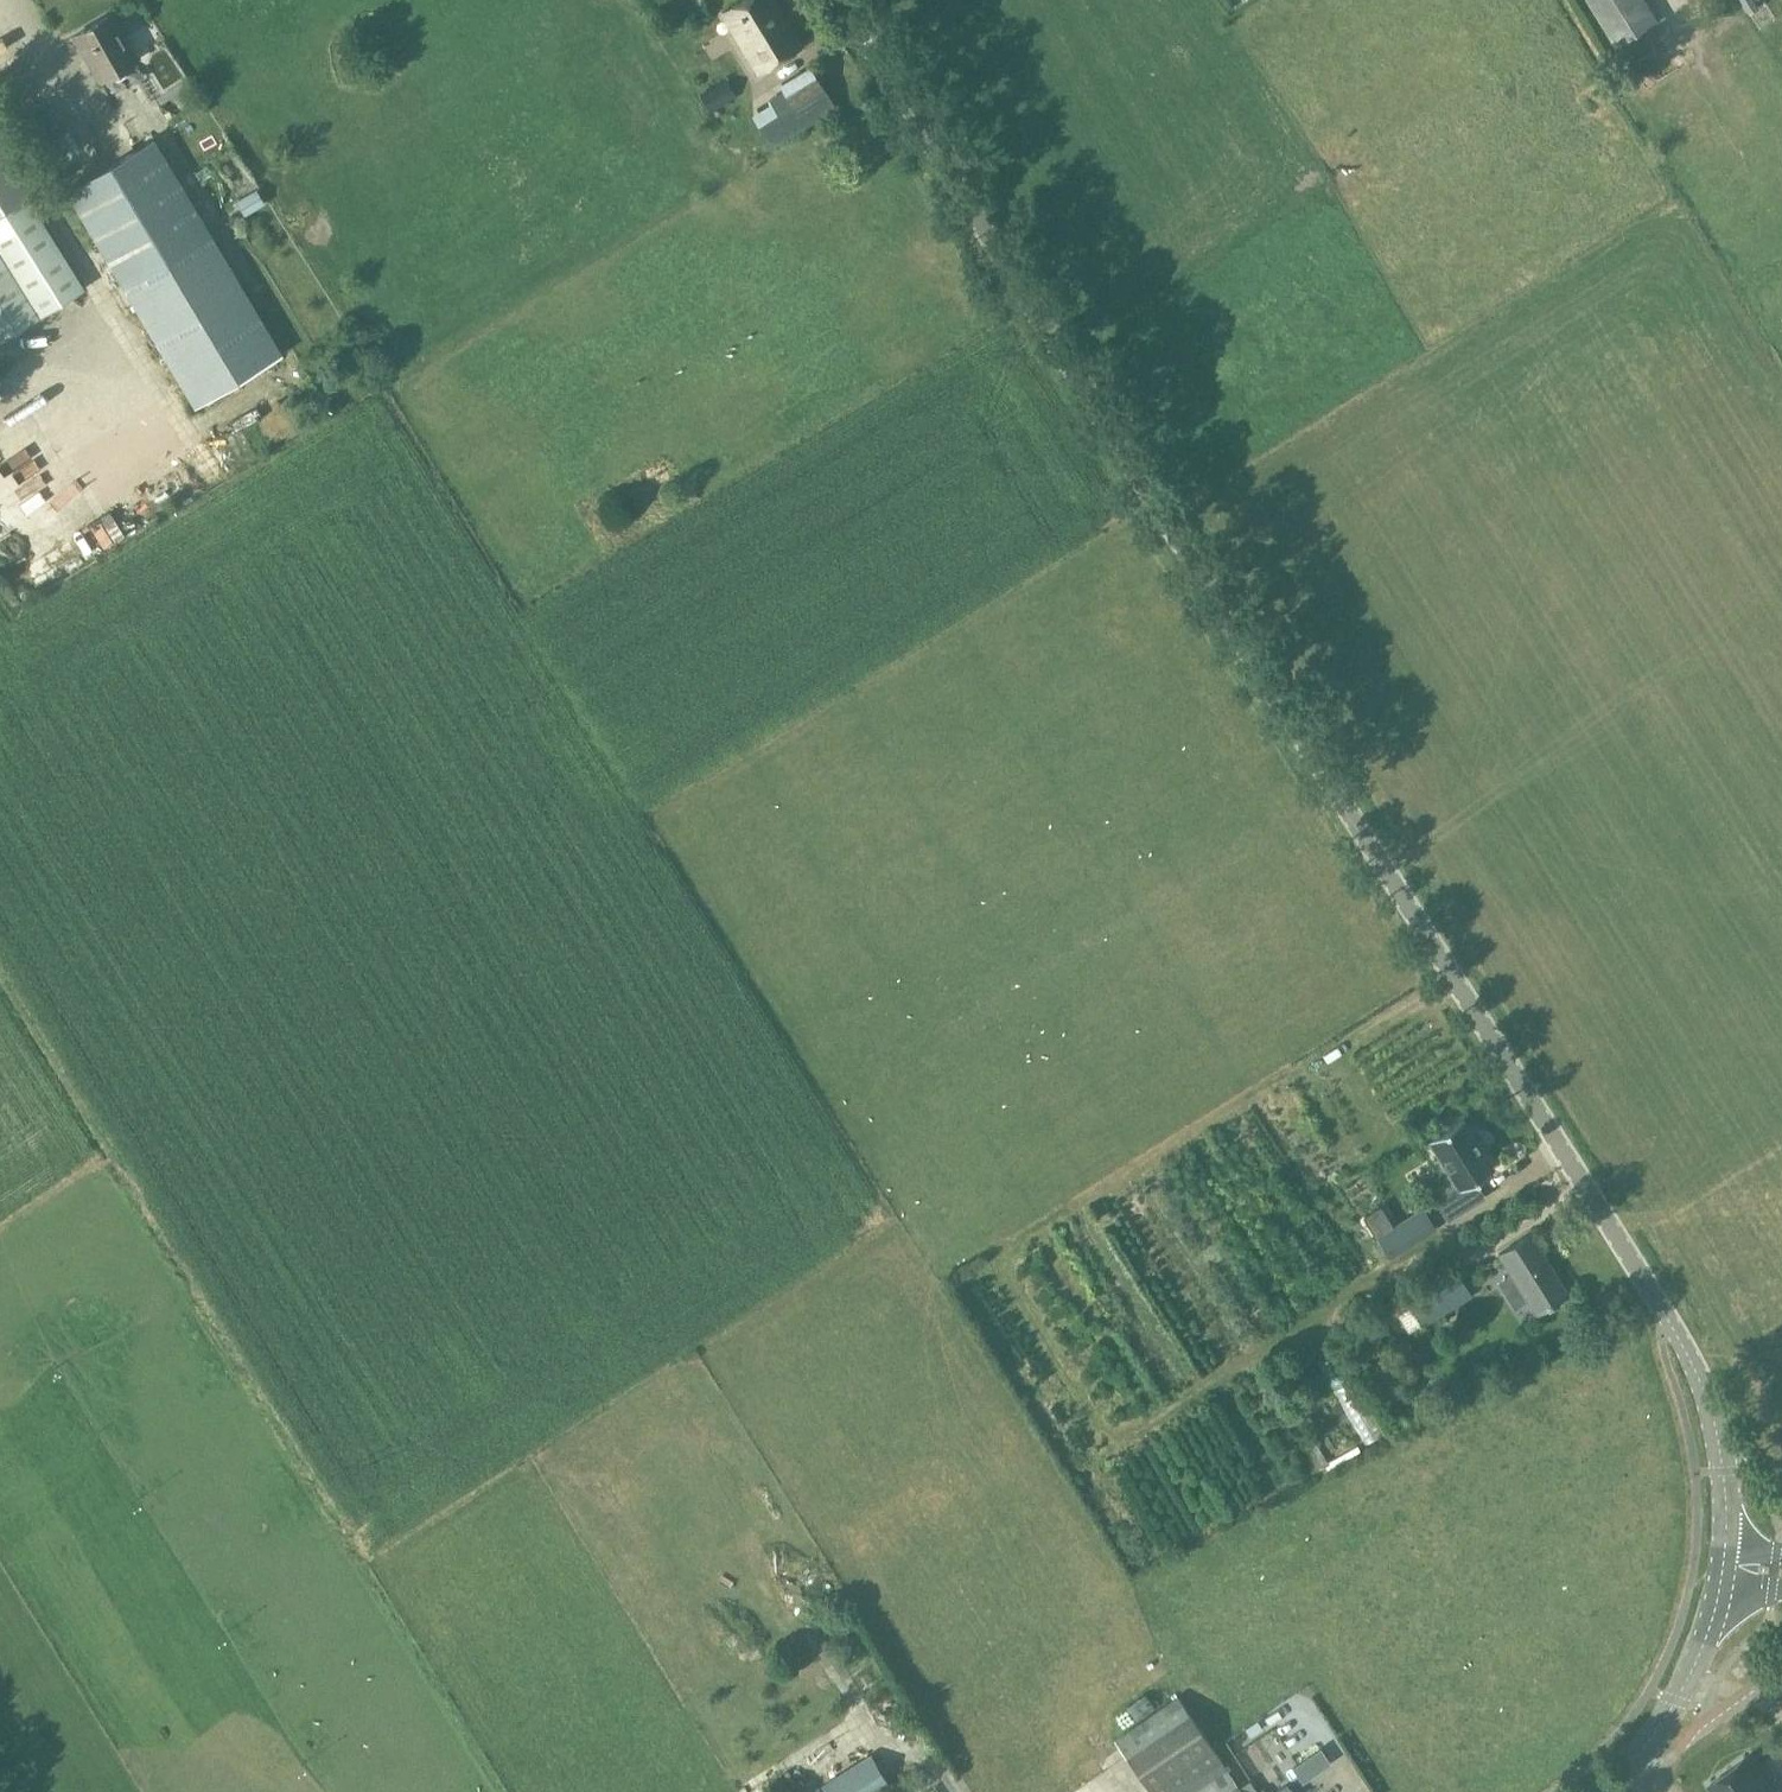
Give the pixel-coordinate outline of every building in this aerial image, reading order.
[(801,47),(773,0),(746,0),(724,13),(760,72),(801,47)] [(1620,46),(1660,22),(1646,0),(1593,0),(1620,46)] [(1749,12),(1758,7),(1754,0),(1742,0),(1749,12)] [(101,82),(138,60),(112,15),(75,36),(101,82)] [(753,115),(772,147),(837,108),(811,65),(780,83),(785,92),(770,101),(772,104),(753,115)] [(701,97),(711,113),(737,97),(727,81),(701,97)] [(154,139),(67,191),(196,407),(283,355),(154,139)] [(85,290),(0,153),(0,343),(85,290)] [(256,190),(237,202),(244,215),(264,202),(256,190)] [(9,459),(28,446),(20,435),(2,449),(9,459)] [(101,507),(116,534),(147,518),(132,491),(101,507)] [(1472,1092),(1483,1086),(1475,1069),(1464,1075),(1472,1092)] [(1464,1118),(1429,1140),(1457,1185),(1435,1198),(1448,1220),(1484,1197),(1474,1181),(1495,1168),(1464,1118)] [(1390,1256),(1436,1228),(1423,1207),(1377,1235),(1390,1256)] [(1512,1272),(1497,1281),(1515,1309),(1529,1300),(1537,1314),(1568,1295),(1530,1235),(1500,1254),(1512,1272)] [(1423,1327),(1473,1295),(1452,1263),(1402,1295),(1410,1307),(1398,1315),(1410,1332),(1422,1325),(1423,1327)] [(1177,1699),(1116,1742),(1151,1791),(1241,1791),(1177,1699)] [(868,1752),(821,1784),(826,1791),(877,1791),(889,1784),(868,1752)] [(1748,1757),(1710,1785),(1716,1791),(1775,1791),(1748,1757)] [(1315,1774),(1304,1759),(1293,1767),(1303,1782),(1315,1774)]
